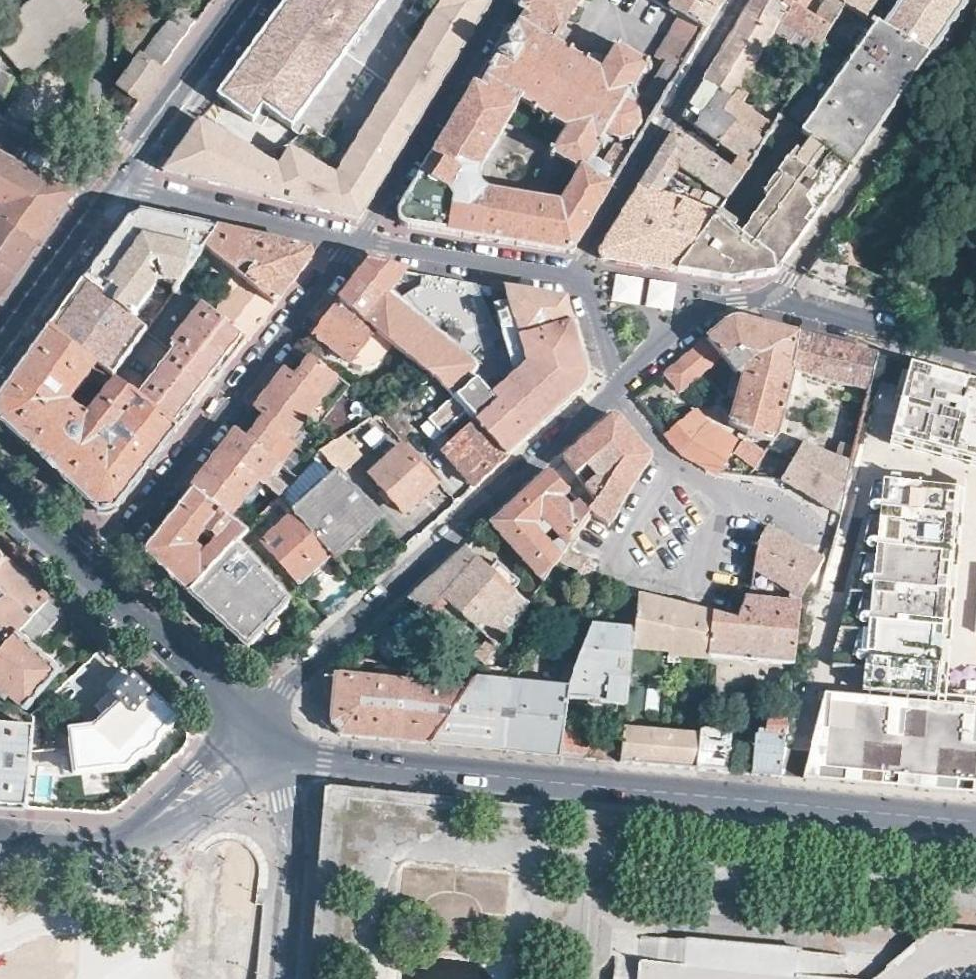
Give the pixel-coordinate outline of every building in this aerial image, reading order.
[(22,79),(83,23),(75,12),(87,1),(87,0),(29,0),(9,19),(0,9),(0,55),(22,79)] [(336,176),(288,148),(277,166),(197,116),(159,171),(234,189),(293,204),(358,220),(493,0),(443,0),(336,176)] [(216,92),(248,114),(257,102),(285,122),(372,0),(282,0),(216,92)] [(398,210),(397,213),(397,219),(402,228),(511,245),(571,254),(635,148),(612,134),(616,135),(620,136),(625,136),(629,135),(634,132),(636,130),(640,125),(642,121),(643,114),(642,109),(637,102),(630,96),(652,58),(614,34),(611,35),(610,36),(595,58),(560,36),(582,0),(525,0),(518,11),(525,15),(481,87),(474,84),(398,210)] [(656,19),(665,4),(658,0),(624,0),(656,19)] [(679,13),(684,16),(707,30),(725,1),(725,0),(687,0),(679,13)] [(777,0),(752,0),(745,12),(774,30),(778,24),(788,7),(777,0)] [(788,7),(791,2),(805,10),(810,0),(777,0),(788,7)] [(826,0),(810,0),(805,10),(816,17),(826,0)] [(840,12),(844,4),(839,0),(826,0),(816,17),(832,26),(840,12)] [(844,4),(840,12),(873,30),(881,34),(885,27),(867,16),(878,0),(839,0),(844,4)] [(967,0),(886,0),(886,1),(888,5),(896,10),(885,27),(881,34),(923,55),(927,58),(946,29),(958,12),(967,0)] [(791,2),(788,7),(778,24),(818,49),(832,26),(816,17),(805,10),(791,2)] [(142,108),(196,24),(178,11),(164,29),(161,28),(150,42),(153,44),(140,60),(138,60),(117,88),(142,108)] [(703,82),(733,100),(737,92),(764,47),(774,30),(745,12),(744,14),(708,74),(703,82)] [(707,30),(684,16),(661,54),(662,56),(667,60),(648,92),(664,102),(707,30)] [(774,30),(764,47),(804,71),(816,51),(818,49),(778,24),(774,30)] [(873,30),(798,138),(804,142),(845,166),(850,169),(883,121),(927,58),(923,55),(881,34),(873,30)] [(11,80),(0,74),(0,103),(11,80)] [(719,144),(732,120),(724,115),(733,100),(703,82),(683,117),(699,129),(719,144)] [(737,92),(733,100),(741,105),(746,96),(737,92)] [(732,120),(766,140),(776,126),(773,124),(741,105),(733,100),(724,115),(732,120)] [(736,167),(744,172),(766,140),(732,120),(719,144),(730,153),(740,161),(736,167)] [(744,172),(725,200),(715,216),(743,232),(777,183),(773,179),(783,165),(787,167),(804,142),(776,126),(766,140),(744,172)] [(692,180),(725,200),(744,172),(736,167),(732,173),(673,133),(666,144),(638,190),(660,198),(672,177),(676,171),(692,180)] [(743,232),(715,216),(677,272),(723,280),(738,282),(753,278),(777,274),(824,206),(819,203),(845,166),(804,142),(787,167),(783,165),(773,179),(777,183),(743,232)] [(37,240),(72,191),(30,169),(0,154),(0,212),(37,240)] [(850,169),(845,166),(819,203),(824,206),(829,199),(850,169)] [(676,171),(672,177),(688,187),(692,180),(676,171)] [(715,216),(725,200),(692,180),(688,187),(672,177),(660,198),(715,216)] [(677,272),(715,216),(660,198),(638,190),(598,258),(636,265),(677,272)] [(4,287),(37,240),(0,212),(0,292),(4,287)] [(127,219),(84,280),(103,297),(112,288),(120,296),(113,306),(128,319),(159,283),(145,267),(152,261),(164,276),(182,278),(192,265),(188,262),(194,248),(201,253),(205,248),(218,230),(142,214),(136,215),(129,217),(127,219)] [(218,230),(205,248),(276,305),(313,258),(309,250),(265,240),(218,230)] [(234,290),(215,315),(247,341),(261,324),(276,305),(205,248),(201,253),(196,259),(234,290)] [(371,265),(341,302),(377,331),(434,377),(453,396),(466,380),(477,366),(400,303),(390,295),(407,273),(388,268),(371,265)] [(478,287),(422,276),(422,287),(400,303),(477,366),(497,354),(478,287)] [(145,334),(142,331),(128,319),(113,306),(103,297),(84,280),(72,298),(51,327),(71,344),(90,361),(110,378),(145,334)] [(135,398),(176,432),(197,406),(227,367),(247,341),(215,315),(177,284),(142,331),(145,334),(170,355),(135,398)] [(466,380),(453,396),(468,413),(508,457),(551,418),(590,382),(566,301),(538,296),(509,290),(520,331),(515,332),(518,344),(523,343),(528,364),(491,398),(495,404),(487,413),(479,405),(484,400),(466,380)] [(329,317),(315,336),(350,364),(377,331),(341,302),(329,317)] [(725,324),(665,373),(680,390),(719,357),(737,377),(741,374),(745,377),(729,421),(727,424),(744,435),(775,441),(792,371),(801,335),(750,322),(744,320),(735,320),(731,320),(725,324)] [(176,432),(135,398),(114,381),(95,402),(72,381),(90,361),(71,344),(51,327),(15,376),(8,386),(0,397),(0,398),(0,420),(2,424),(52,470),(93,508),(99,511),(104,513),(108,513),(109,513),(113,509),(117,505),(145,470),(176,432)] [(834,344),(801,335),(792,371),(870,391),(879,356),(834,344)] [(286,371),(272,389),(308,417),(339,378),(314,358),(305,369),(296,379),(286,371)] [(927,368),(918,366),(905,375),(898,400),(888,437),(912,443),(942,451),(975,460),(975,381),(965,378),(927,368)] [(891,398),(898,400),(905,375),(898,373),(891,398)] [(267,416),(249,438),(274,459),(308,417),(272,389),(264,399),(258,407),(267,416)] [(409,393),(382,411),(405,439),(418,427),(408,415),(419,405),(409,393)] [(716,472),(731,455),(739,443),(702,423),(694,411),(667,434),(679,449),(681,452),(716,472)] [(508,457),(468,413),(441,436),(450,447),(446,451),(476,486),(491,472),(508,457)] [(594,513),(610,529),(614,522),(636,481),(652,453),(615,415),(592,435),(565,457),(578,473),(591,463),(605,477),(590,489),(601,503),(594,513)] [(231,441),(223,451),(266,485),(269,488),(287,469),(274,459),(249,438),(239,431),(231,441)] [(339,440),(332,434),(328,440),(332,446),(339,440)] [(747,468),(762,454),(742,439),(739,443),(731,455),(747,468)] [(332,446),(325,453),(331,460),(341,471),(343,473),(356,463),(339,440),(332,446)] [(853,462),(857,445),(845,442),(839,456),(853,462)] [(841,513),(853,462),(839,456),(805,443),(796,456),(783,480),(807,494),(841,513)] [(407,446),(374,475),(406,512),(439,483),(407,446)] [(210,468),(194,488),(236,522),(266,485),(223,451),(210,468)] [(551,470),(594,513),(601,503),(590,489),(578,473),(565,457),(561,461),(551,470)] [(591,463),(578,473),(590,489),(605,477),(591,463)] [(539,575),(544,581),(561,558),(568,548),(594,513),(551,470),(524,494),(492,523),(504,537),(539,575)] [(341,471),(294,515),(296,516),(333,556),(335,558),(382,517),(343,473),(341,471)] [(885,474),(884,482),(896,483),(897,475),(885,474)] [(857,688),(934,695),(935,679),(938,646),(940,623),(943,594),(945,568),(948,536),(952,489),(896,483),(884,482),(876,481),(827,667),(858,670),(857,688)] [(143,553),(167,574),(192,596),(241,543),(249,534),(236,522),(194,488),(143,553)] [(333,556),(296,516),(264,545),(300,585),(333,556)] [(754,570),(801,598),(823,558),(797,544),(765,526),(756,543),(754,570)] [(266,554),(249,534),(241,543),(258,562),(266,554)] [(258,562),(241,543),(192,596),(222,623),(247,645),(292,600),(258,562)] [(473,653),(485,663),(530,601),(466,547),(438,572),(410,599),(433,618),(444,605),(484,640),(473,653)] [(586,564),(590,558),(568,548),(561,558),(582,569),(586,564)] [(0,561),(0,653),(47,600),(24,579),(2,559),(0,561)] [(141,592),(155,605),(160,601),(146,587),(141,592)] [(708,655),(792,666),(799,606),(752,590),(741,618),(714,612),(708,655)] [(708,655),(714,612),(639,595),(633,630),(631,649),(668,651),(669,657),(706,660),(708,655)] [(47,600),(0,653),(0,697),(5,701),(10,696),(26,710),(58,674),(31,650),(62,614),(47,600)] [(564,696),(624,704),(631,649),(633,630),(590,623),(565,686),(564,696)] [(403,740),(461,746),(466,688),(400,681),(334,675),(331,725),(343,735),(403,740)] [(484,748),(503,750),(510,681),(475,677),(466,688),(461,746),(484,748)] [(158,700),(135,680),(118,697),(116,694),(99,710),(107,719),(96,729),(72,730),(74,773),(127,771),(141,758),(144,756),(146,756),(150,756),(161,747),(160,745),(162,738),(180,721),(158,700)] [(532,752),(557,755),(560,725),(564,696),(565,686),(510,681),(503,750),(532,752)] [(797,777),(838,780),(878,784),(879,775),(893,775),(893,786),(924,788),(954,791),(955,781),(969,782),(969,792),(975,793),(975,707),(955,705),(933,703),(828,694),(827,701),(817,699),(797,777)] [(56,707),(50,700),(39,712),(46,718),(56,707)] [(797,702),(787,701),(785,713),(784,721),(793,721),(797,702)] [(769,774),(777,775),(784,721),(769,719),(768,732),(758,731),(757,736),(755,736),(751,764),(746,763),(745,772),(769,774)] [(557,755),(576,756),(578,742),(579,728),(560,725),(557,755)] [(640,727),(621,726),(618,746),(616,760),(636,762),(640,727)] [(698,733),(640,727),(636,762),(662,764),(693,767),(698,733)] [(713,769),(733,771),(734,762),(727,761),(731,733),(728,733),(698,728),(698,733),(693,767),(713,769)] [(0,729),(0,807),(29,809),(34,731),(0,729)] [(618,746),(578,742),(576,756),(594,758),(616,760),(618,746)] [(216,862),(198,862),(186,870),(181,881),(178,895),(179,909),(191,915),(209,915),(216,862)]
